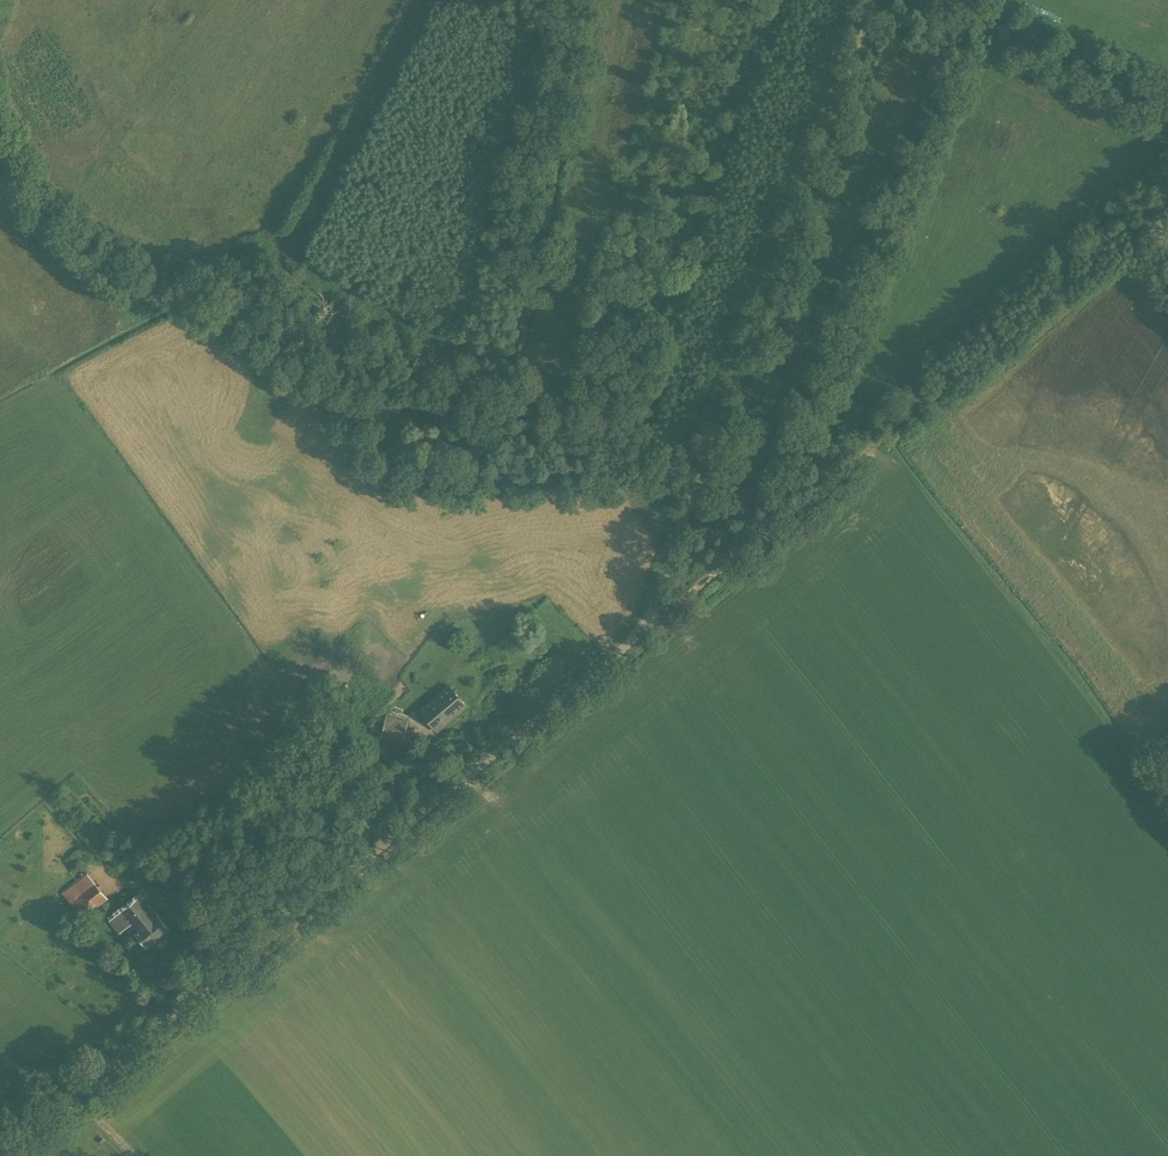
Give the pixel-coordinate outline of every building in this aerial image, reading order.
[(449,684),(419,708),(437,731),(467,706),(449,684)] [(382,733),(380,738),(402,743),(408,719),(387,714),(386,719),(375,716),(372,731),(382,733)] [(63,894),(83,919),(108,899),(87,874),(63,894)] [(119,933),(129,925),(147,947),(168,929),(140,895),(119,913),(109,922),(119,933)]
